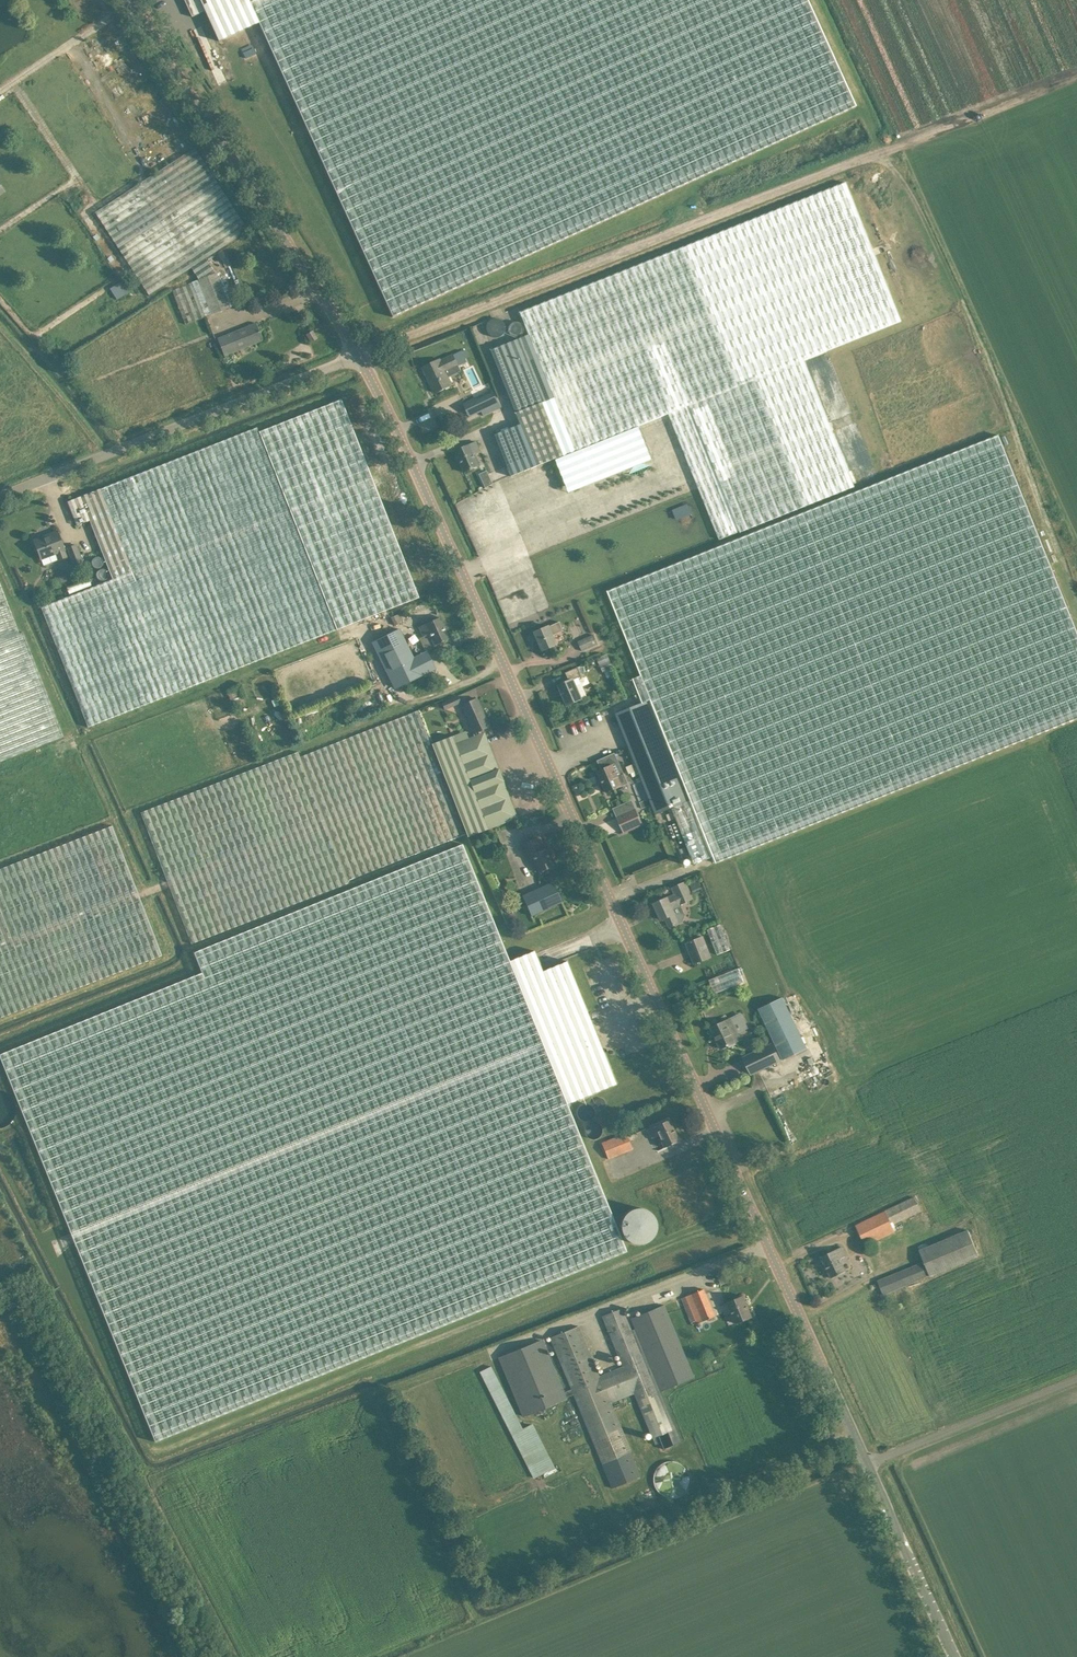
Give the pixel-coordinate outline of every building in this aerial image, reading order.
[(855,105),(808,0),(184,0),(192,17),(206,11),(219,40),(259,23),(392,315),(855,105)] [(206,258),(239,236),(249,230),(195,148),(186,154),(95,212),(149,295),(191,268),(195,273),(210,264),(206,258)] [(698,488),(720,541),(855,488),(804,359),(902,321),(847,183),(520,312),(530,336),(491,351),(521,426),(495,436),(512,478),(556,460),(569,495),(653,462),(639,427),(670,415),(698,488)] [(172,289),(186,324),(206,316),(233,305),(226,286),(222,287),(216,272),(215,272),(210,264),(195,273),(199,279),(172,289)] [(126,280),(110,290),(117,300),(133,290),(126,280)] [(505,329),(505,326),(504,324),(502,321),(500,320),(498,319),(495,319),(492,319),(490,320),(488,321),(486,325),(485,329),(486,332),(488,335),(491,338),(494,339),(496,339),(499,338),(502,336),(504,333),(505,331),(505,329)] [(256,323),(218,339),(224,355),(263,340),(256,323)] [(317,338),(314,333),(312,331),(307,335),(311,342),(317,338)] [(451,369),(458,365),(453,355),(441,361),(440,359),(423,367),(435,393),(452,385),(445,370),(450,367),(451,369)] [(112,579),(41,606),(88,727),(418,597),(341,399),(259,431),(257,427),(67,502),(76,525),(89,520),(112,579)] [(676,818),(680,827),(690,854),(694,864),(712,857),(714,863),(1076,718),(1076,629),(999,435),(608,591),(641,676),(633,679),(643,702),(616,713),(656,814),(672,807),(676,818)] [(465,472),(470,470),(480,465),(475,454),(481,451),(476,442),(456,451),(465,472)] [(488,486),(496,482),(489,469),(481,474),(488,486)] [(691,514),(687,505),(674,510),(678,519),(691,514)] [(34,540),(36,545),(41,559),(56,553),(58,560),(67,557),(64,550),(65,550),(57,531),(34,540)] [(76,544),(67,547),(74,564),(83,560),(76,544)] [(75,569),(66,572),(69,580),(77,577),(75,569)] [(0,584),(0,761),(63,736),(22,632),(19,633),(0,584)] [(403,620),(399,613),(391,617),(395,625),(399,623),(403,620)] [(425,650),(433,646),(449,638),(440,617),(418,627),(423,637),(419,638),(425,650)] [(544,650),(549,648),(557,644),(553,636),(564,631),(560,621),(536,632),(544,650)] [(401,682),(420,674),(398,626),(371,638),(383,664),(391,660),(401,682)] [(583,651),(599,643),(594,634),(578,642),(583,651)] [(603,671),(604,671),(609,668),(613,667),(607,654),(597,658),(603,671)] [(568,705),(573,702),(587,696),(579,678),(582,676),(578,667),(566,672),(570,681),(559,685),(568,705)] [(442,702),(444,708),(445,709),(461,702),(458,695),(442,702)] [(461,705),(474,733),(489,726),(477,698),(461,705)] [(452,736),(431,744),(418,710),(300,756),(298,751),(257,767),(141,812),(191,943),(349,883),(348,880),(466,833),(468,837),(513,819),(499,782),(503,781),(499,768),(495,770),(482,737),(474,740),(472,736),(455,743),(452,736)] [(357,718),(355,713),(348,716),(350,721),(357,718)] [(607,792),(612,790),(628,783),(615,753),(598,761),(602,769),(597,771),(607,792)] [(640,802),(642,808),(651,804),(649,798),(640,802)] [(635,807),(617,815),(624,831),(642,823),(635,807)] [(0,869),(0,1017),(162,955),(112,825),(0,869)] [(532,857),(539,872),(553,866),(545,848),(542,849),(537,837),(522,843),(529,858),(532,857)] [(567,1104),(616,1084),(567,961),(542,971),(534,950),(509,960),(462,844),(193,952),(202,972),(0,1054),(0,1058),(155,1441),(626,1251),(567,1104)] [(700,880),(692,883),(695,890),(703,887),(700,880)] [(552,906),(562,901),(553,881),(522,896),(531,916),(552,906)] [(662,920),(665,918),(669,927),(678,922),(675,914),(672,908),(693,899),(685,882),(672,887),(673,888),(674,887),(677,893),(668,898),(667,897),(654,903),(662,920)] [(694,964),(711,957),(703,936),(686,943),(694,964)] [(715,994),(747,981),(741,967),(709,980),(715,994)] [(690,996),(693,1003),(698,1001),(695,994),(690,996)] [(783,997),(758,1009),(784,1061),(808,1049),(795,1021),(783,997)] [(736,1028),(731,1018),(711,1027),(721,1049),(736,1042),(731,1030),(736,1028)] [(765,1067),(780,1060),(772,1043),(757,1051),(765,1067)] [(0,1098),(0,1123),(12,1121),(8,1097),(0,1098)] [(588,1103),(579,1105),(581,1114),(590,1112),(588,1103)] [(659,1136),(664,1147),(679,1141),(669,1119),(649,1128),(653,1138),(659,1136)] [(601,1143),(608,1158),(632,1148),(626,1133),(601,1143)] [(856,1225),(862,1239),(865,1245),(897,1230),(894,1223),(921,1211),(915,1196),(856,1225)] [(878,1281),(884,1295),(980,1255),(969,1229),(920,1250),(924,1261),(878,1281)] [(842,1246),(821,1256),(831,1278),(846,1270),(840,1258),(847,1255),(842,1246)] [(703,1289),(681,1298),(692,1325),(714,1316),(703,1289)] [(728,1302),(737,1323),(752,1317),(744,1296),(728,1302)] [(542,1339),(498,1357),(522,1417),(566,1399),(566,1397),(573,1394),(612,1487),(640,1476),(630,1452),(632,1451),(611,1403),(633,1394),(655,1444),(661,1442),(663,1449),(674,1444),(682,1441),(661,1391),(694,1377),(665,1305),(631,1318),(635,1328),(631,1330),(622,1307),(602,1316),(622,1366),(600,1375),(579,1325),(552,1336),(551,1339),(571,1389),(564,1392),(542,1339)] [(494,1364),(482,1370),(531,1479),(556,1468),(536,1422),(523,1428),(494,1364)] [(686,1481),(687,1478),(686,1475),(685,1471),(683,1468),(681,1465),(677,1462),(674,1461),(671,1460),(667,1460),(663,1460),(660,1461),(657,1463),(654,1466),(652,1469),(650,1472),(649,1476),(649,1479),(650,1483),(651,1486),(653,1489),(655,1492),(659,1494),(662,1496),(665,1497),(669,1497),(673,1496),(676,1495),(679,1494),(681,1491),(683,1489),(685,1485),(686,1481)]
